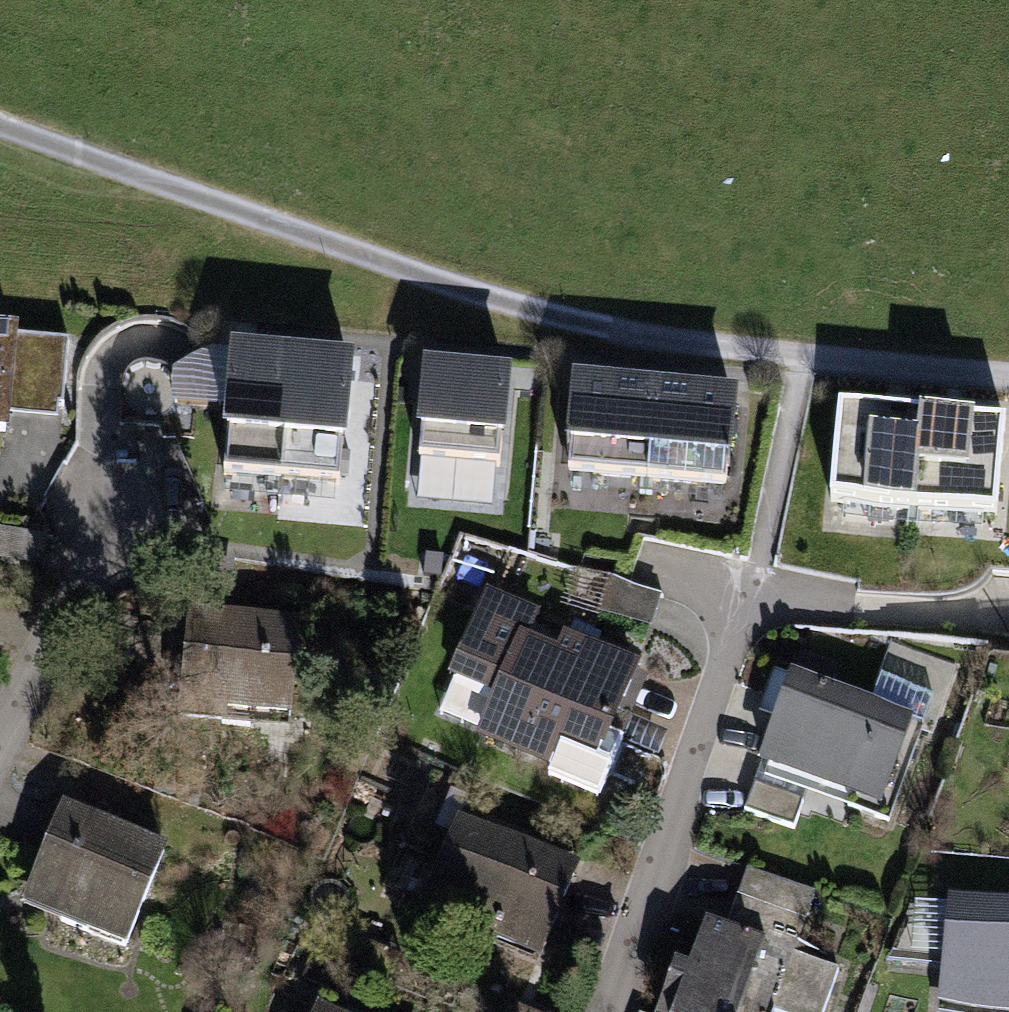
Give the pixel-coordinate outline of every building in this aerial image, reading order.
[(0,325),(0,432),(10,433),(11,410),(61,417),(62,404),(66,405),(70,338),(22,334),(21,327),(0,325)] [(296,349),(235,343),(234,353),(230,404),(225,469),(286,473),(296,349)] [(355,354),(296,349),(286,473),(345,478),(355,354)] [(230,404),(234,353),(215,351),(189,364),(175,374),(174,400),(230,404)] [(511,371),(431,363),(422,459),(458,462),(454,503),(498,507),(511,371)] [(662,382),(579,376),(572,473),(655,479),(662,382)] [(745,388),(662,382),(655,479),(731,484),(732,458),(741,458),(745,388)] [(923,415),(836,408),(828,504),(915,512),(923,415)] [(1003,422),(923,415),(915,512),(995,519),(1003,422)] [(43,566),(48,536),(0,527),(0,558),(43,566)] [(445,556),(427,554),(425,575),(442,577),(445,556)] [(664,595),(611,579),(601,611),(654,627),(664,595)] [(544,609),(489,587),(450,679),(497,699),(480,740),(552,769),(563,741),(605,758),(644,664),(567,632),(561,647),(533,635),(544,609)] [(225,613),(193,610),(183,709),(296,720),(306,621),(225,613)] [(789,675),(772,668),(756,712),(773,718),(757,764),(879,807),(911,716),(924,721),(922,728),(935,732),(959,666),(891,642),(870,701),(830,687),(838,665),(797,650),(789,675)] [(750,793),(745,809),(794,825),(802,799),(753,784),(750,793)] [(170,846),(66,803),(24,904),(128,946),(170,846)] [(582,865),(464,817),(424,915),(543,963),(582,865)] [(749,871),(728,929),(793,952),(813,893),(749,871)] [(948,895),(937,1004),(1008,1011),(1008,901),(948,895)] [(704,921),(688,968),(673,963),(656,1011),(773,1011),(774,1009),(782,1011),(821,1011),(836,966),(793,952),(728,929),(704,921)] [(311,955),(301,979),(329,990),(339,965),(311,955)] [(320,1003),(317,1011),(341,1011),(320,1003)] [(506,1011),(534,1011),(510,1003),(506,1011)]
